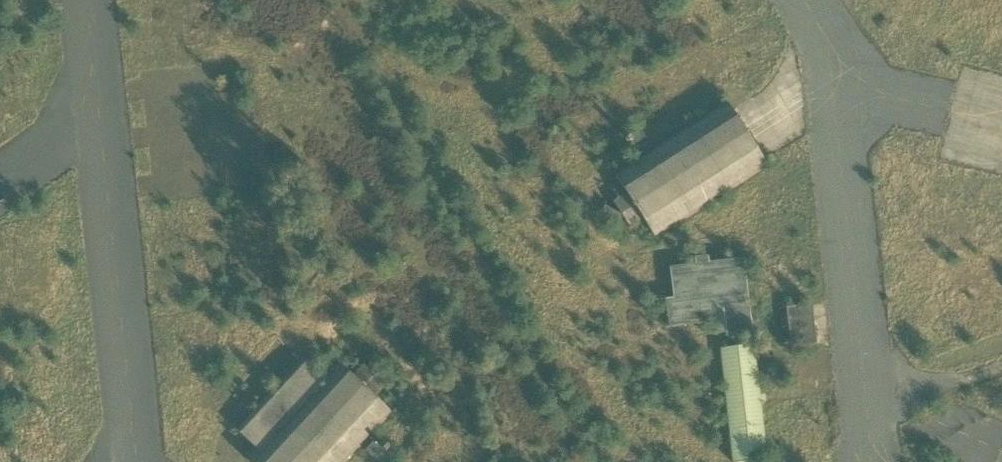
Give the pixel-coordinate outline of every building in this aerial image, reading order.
[(640,220),(650,236),(759,167),(721,108),(613,177),(624,195),(613,202),(630,227),(640,220)] [(709,323),(711,340),(757,335),(754,301),(747,302),(742,261),(704,265),(703,257),(690,259),(691,267),(665,270),(668,297),(659,298),(662,329),(709,323)] [(791,307),(796,346),(814,344),(809,305),(791,307)] [(726,461),(736,461),(765,459),(753,346),(714,350),(726,461)] [(248,461),(339,461),(386,413),(371,398),(380,388),(360,369),(351,379),(339,367),(323,384),(300,362),(235,430),(258,451),(248,461)]
